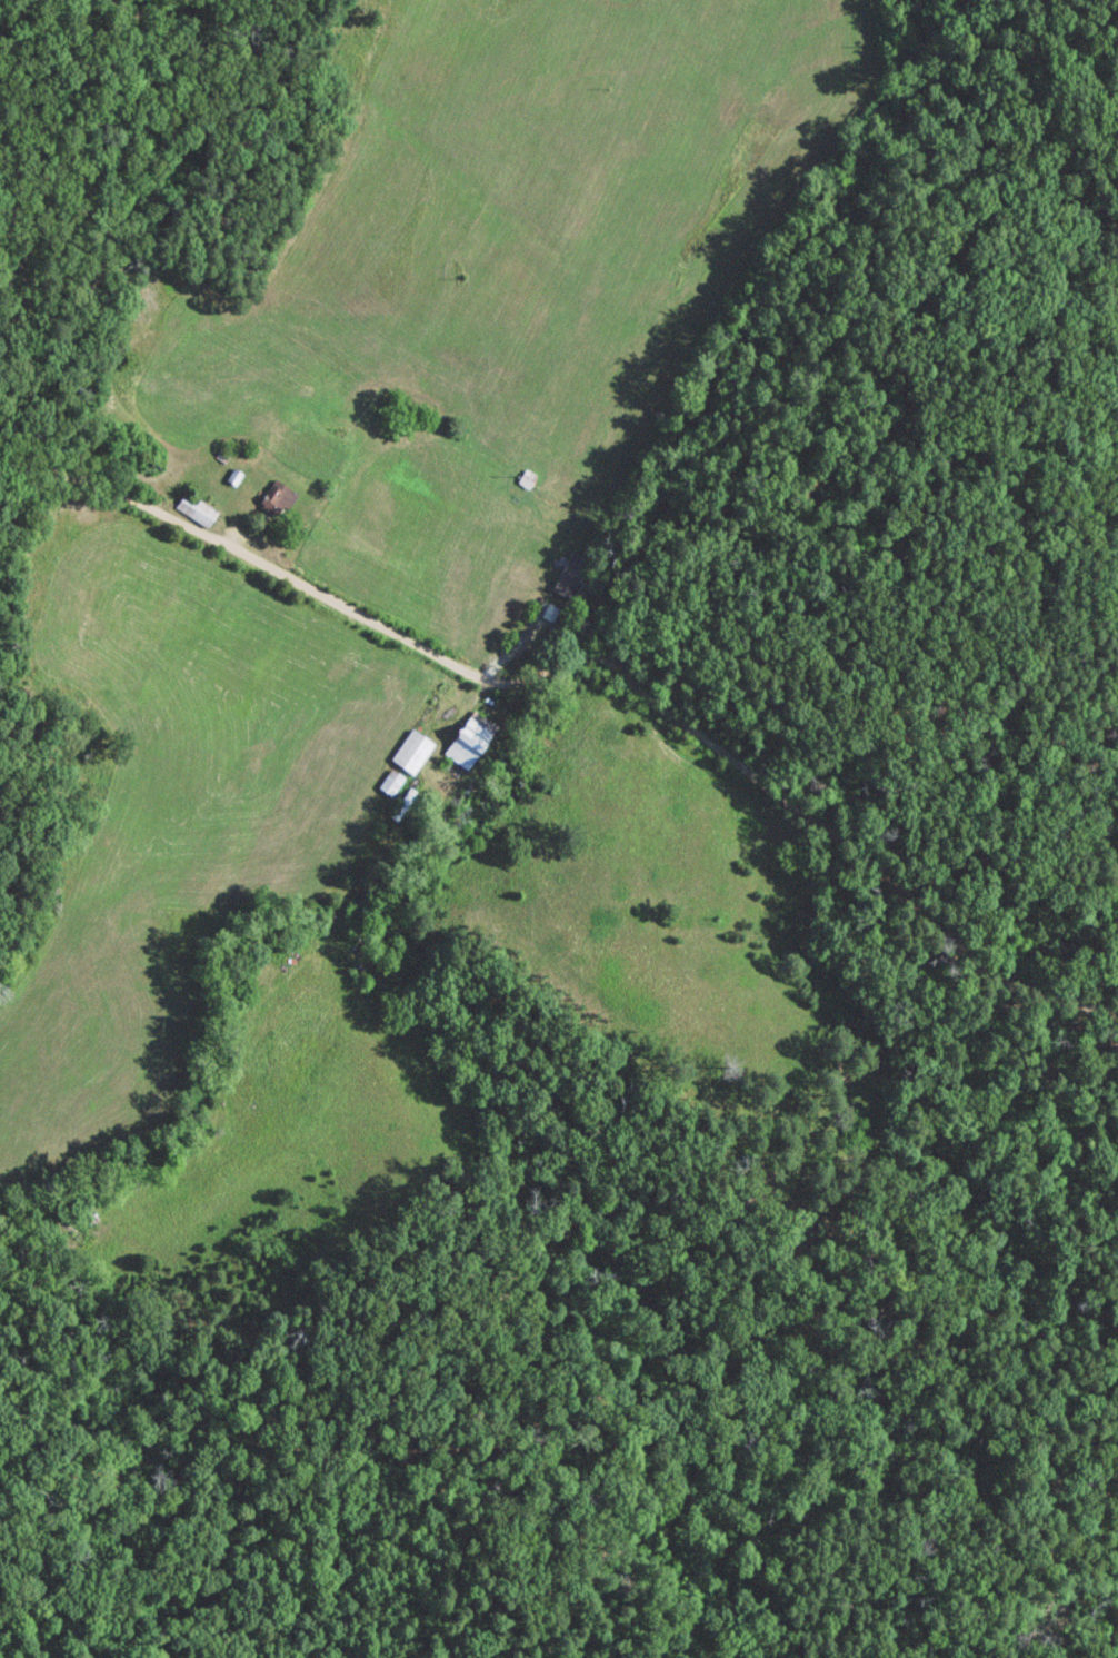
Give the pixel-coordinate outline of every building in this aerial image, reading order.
[(293,510),(303,492),(285,481),(275,499),(293,510)] [(448,752),(472,768),(501,724),(478,708),(448,752)] [(418,774),(439,743),(417,728),(396,759),(418,774)]
